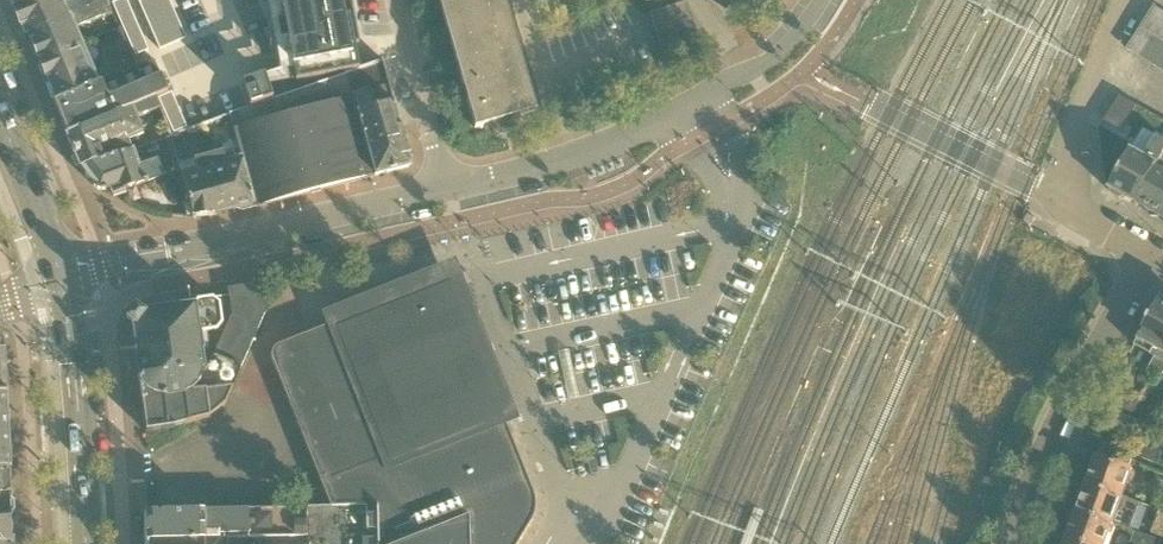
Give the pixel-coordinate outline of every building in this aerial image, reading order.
[(85,8),(82,0),(69,0),(63,2),(62,0),(30,0),(13,7),(14,7),(14,8),(21,26),(25,34),(85,8)] [(111,13),(105,0),(104,0),(85,8),(25,34),(25,35),(29,34),(32,41),(33,45),(31,49),(34,56),(38,56),(39,60),(82,42),(76,27),(111,13)] [(113,3),(135,56),(149,50),(127,0),(121,0),(113,3)] [(160,50),(186,38),(169,0),(138,0),(160,50)] [(281,3),(274,5),(274,6),(282,4),(286,28),(279,30),(279,31),(286,30),(291,54),(284,55),(284,56),(288,55),(291,55),(291,56),(296,80),(298,79),(298,81),(342,72),(341,69),(359,66),(346,0),(281,0),(281,3)] [(475,129),(491,124),(494,128),(496,130),(499,131),(501,132),(504,133),(509,132),(514,130),(516,128),(517,126),(519,124),(520,121),(520,116),(536,111),(504,0),(438,0),(475,129)] [(734,0),(710,0),(726,12),(734,0)] [(660,44),(681,38),(696,34),(687,2),(650,13),(660,44)] [(1154,35),(1162,20),(1162,10),(1155,5),(1141,27),(1154,35)] [(1162,41),(1162,20),(1154,35),(1162,41)] [(1127,49),(1140,57),(1154,35),(1141,27),(1127,49)] [(1152,65),(1162,48),(1162,41),(1154,35),(1140,57),(1152,65)] [(53,103),(137,68),(125,40),(108,47),(101,74),(97,76),(82,42),(39,60),(41,64),(39,68),(42,75),(46,75),(47,79),(48,79),(51,86),(47,88),(53,103)] [(1162,71),(1162,48),(1152,65),(1162,71)] [(67,135),(155,98),(168,93),(154,61),(137,68),(53,103),(67,135)] [(348,75),(374,174),(411,164),(384,63),(348,75)] [(255,207),(374,174),(348,75),(260,104),(230,114),(242,157),(255,207)] [(254,79),(242,83),(250,107),(261,103),(300,90),(298,81),(298,79),(296,80),(268,85),(265,75),(254,79)] [(172,93),(159,98),(174,133),(187,128),(172,93)] [(1123,132),(1138,105),(1120,96),(1104,122),(1123,132)] [(138,117),(160,108),(155,98),(67,135),(81,168),(132,150),(128,140),(145,133),(138,117)] [(1160,138),(1157,136),(1146,157),(1132,150),(1110,188),(1112,189),(1114,194),(1113,195),(1121,199),(1127,197),(1137,203),(1162,157),(1162,139),(1160,138)] [(163,177),(158,160),(139,166),(135,149),(132,150),(81,168),(94,186),(97,189),(102,190),(106,190),(111,188),(114,197),(126,193),(125,190),(163,177)] [(255,207),(242,157),(229,161),(226,151),(211,155),(213,163),(224,211),(237,208),(242,210),(255,207)] [(213,214),(224,211),(213,163),(211,155),(196,159),(199,170),(182,174),(193,217),(213,215),(213,214)] [(1137,203),(1146,208),(1146,210),(1151,216),(1160,218),(1161,216),(1162,218),(1162,157),(1137,203)] [(689,190),(678,193),(673,194),(676,210),(692,206),(689,190)] [(273,359),(331,506),(332,508),(378,506),(378,543),(518,543),(530,524),(532,520),(533,516),(535,512),(535,508),(535,503),(535,499),(534,495),(532,491),(464,320),(448,278),(445,279),(446,283),(428,290),(426,287),(423,288),(424,292),(405,299),(404,296),(400,297),(402,300),(383,308),(382,304),(379,306),(380,309),(361,316),(360,313),(356,315),(358,318),(339,326),(338,322),(278,345),(275,348),(273,351),(272,355),(273,359)] [(213,298),(198,300),(193,307),(143,313),(136,308),(127,320),(134,325),(138,355),(140,372),(141,372),(141,376),(139,377),(147,432),(176,427),(176,426),(211,418),(210,417),(226,404),(265,313),(260,282),(228,289),(234,315),(217,357),(202,391),(184,393),(192,386),(195,382),(199,377),(201,371),(203,371),(201,350),(199,333),(216,331),(220,303),(213,298)] [(1139,339),(1154,347),(1150,354),(1155,357),(1149,368),(1156,372),(1162,359),(1162,299),(1161,298),(1139,339)] [(1132,414),(1141,398),(1125,390),(1116,405),(1132,414)] [(9,430),(7,392),(0,392),(0,430),(9,430)] [(1115,411),(1108,428),(1138,441),(1145,423),(1115,411)] [(12,467),(9,430),(0,430),(0,468),(7,467),(12,467)] [(1087,483),(1123,496),(1133,469),(1129,468),(1135,452),(1104,441),(1098,456),(1097,456),(1087,483)] [(1147,448),(1143,459),(1159,464),(1162,453),(1147,448)] [(7,467),(0,468),(0,498),(9,497),(8,486),(12,482),(12,472),(7,469),(7,467)] [(1123,497),(1123,496),(1087,483),(1077,511),(1113,523),(1113,524),(1131,530),(1141,503),(1123,497)] [(14,502),(9,499),(9,497),(0,498),(0,535),(11,535),(10,516),(15,512),(14,502)] [(150,512),(147,511),(147,543),(227,543),(227,538),(307,537),(307,543),(378,543),(378,506),(332,508),(331,506),(150,512)] [(1113,524),(1113,523),(1077,511),(1067,538),(1084,543),(1105,543),(1113,524)] [(1132,543),(1161,543),(1162,541),(1136,532),(1132,543)] [(12,541),(11,535),(0,535),(0,543),(13,543),(11,543),(11,542),(12,542),(12,541)]
